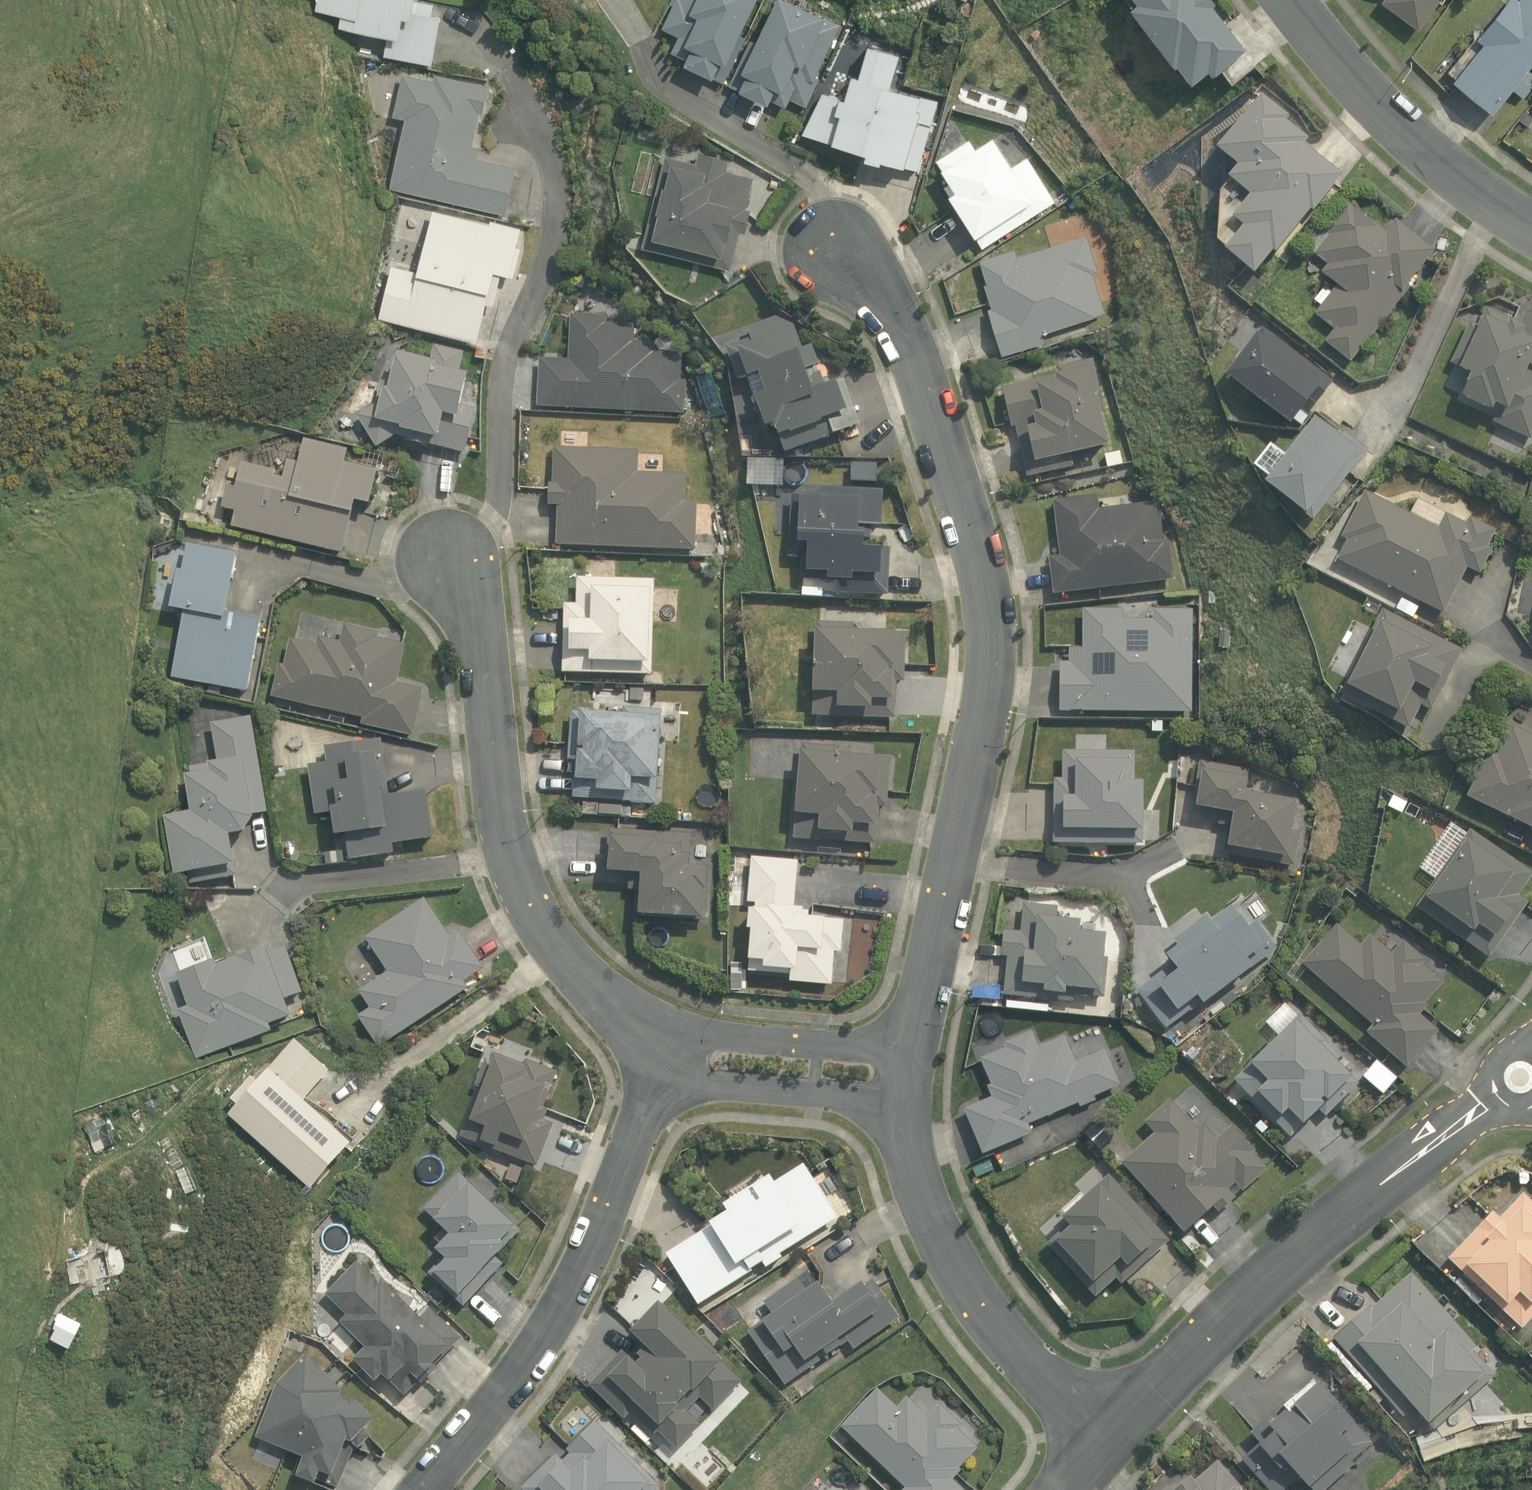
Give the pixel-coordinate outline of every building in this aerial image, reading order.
[(316,10),(342,15),(339,27),(387,36),(384,56),(432,65),(441,16),(432,15),(434,4),(415,0),(317,0),(316,10)] [(662,27),(678,33),(670,49),(687,57),(684,63),(723,84),(746,37),(739,36),(756,0),(674,0),(662,27)] [(814,77),(839,25),(839,23),(791,0),(777,0),(743,71),(748,74),(740,90),(768,103),(770,98),(786,106),(789,98),(806,106),(819,79),(814,77)] [(1129,3),(1122,7),(1165,65),(1168,63),(1182,82),(1200,70),(1204,75),(1243,49),(1209,6),(1212,4),(1208,0),(1127,0),(1129,3)] [(1379,2),(1416,27),(1435,0),(1381,0),(1379,2)] [(1518,0),(1506,0),(1476,38),(1481,42),(1451,81),(1491,112),(1509,90),(1522,100),(1531,87),(1531,72),(1528,69),(1531,64),(1531,0),(1519,0),(1518,0)] [(890,86),(899,53),(869,44),(860,77),(852,74),(845,98),(822,92),(802,133),(866,152),(865,157),(880,162),(880,159),(918,169),(938,100),(890,86)] [(488,86),(435,74),(433,81),(402,74),(392,117),(405,120),(389,188),(504,214),(516,167),(477,159),(480,148),(472,146),(479,113),(482,114),(488,86)] [(1271,255),(1306,211),(1309,213),(1340,176),(1301,144),(1304,140),(1282,122),(1286,117),(1259,95),(1208,152),(1230,169),(1220,181),(1243,199),(1225,220),(1236,229),(1216,254),(1248,277),(1268,253),(1271,255)] [(971,235),(979,247),(1051,201),(1024,157),(1006,168),(987,137),(971,147),(966,139),(933,160),(938,168),(935,169),(944,184),(940,187),(945,194),(942,196),(969,237),(971,235)] [(641,247),(727,268),(739,231),(744,232),(750,209),(744,208),(753,176),(726,170),(729,158),(697,150),(695,161),(665,153),(641,247)] [(1322,342),(1350,364),(1410,289),(1407,286),(1434,252),(1394,219),(1385,230),(1345,198),(1319,230),(1327,236),(1314,253),(1328,264),(1320,274),(1335,287),(1314,312),(1333,328),(1322,342)] [(490,223),(433,210),(418,271),(392,265),(379,318),(476,341),(486,303),(493,305),(501,272),(514,275),(521,247),(517,246),(521,227),(491,220),(490,223)] [(985,309),(999,355),(1042,342),(1039,333),(1101,312),(1090,274),(1095,272),(1083,235),(1014,257),(1012,250),(976,260),(983,284),(981,284),(988,308),(985,309)] [(1530,441),(1531,436),(1531,313),(1519,307),(1513,319),(1485,307),(1477,324),(1470,321),(1449,364),(1459,369),(1455,378),(1465,383),(1459,398),(1491,413),(1487,421),(1530,441)] [(539,357),(536,406),(684,412),(685,379),(680,379),(681,351),(653,349),(654,342),(632,340),(632,323),(605,321),(606,315),(570,313),(567,358),(539,357)] [(774,425),(784,452),(859,425),(843,378),(829,383),(824,370),(817,372),(815,366),(822,363),(815,345),(804,348),(796,327),(774,317),(746,327),(750,341),(728,350),(738,380),(746,377),(755,396),(750,397),(762,429),(774,425)] [(1262,328),(1225,376),(1291,425),(1308,402),(1314,406),(1332,382),(1262,328)] [(454,377),(460,355),(438,350),(435,362),(402,354),(392,395),(386,394),(384,405),(363,417),(380,444),(403,430),(401,435),(414,438),(415,431),(426,433),(424,440),(462,449),(471,411),(461,409),(467,380),(454,377)] [(1075,464),(1073,454),(1108,445),(1099,409),(1102,409),(1100,392),(1092,356),(1054,365),(1057,373),(1000,385),(1009,428),(1019,425),(1028,473),(1040,471),(1075,464)] [(1263,484),(1312,522),(1368,449),(1343,430),(1338,437),(1313,418),(1263,484)] [(378,471),(345,463),(348,450),(304,440),(298,463),(287,461),(282,479),(274,478),(276,471),(241,463),(235,489),(227,487),(222,509),(235,513),(231,528),(343,554),(355,500),(370,504),(378,471)] [(556,507),(556,543),(693,549),(696,500),(685,499),(687,473),(636,471),(638,450),(554,446),(552,482),(548,482),(546,506),(556,507)] [(748,458),(747,484),(781,485),(782,459),(748,458)] [(880,526),(882,489),(820,486),(819,496),(791,495),(787,558),(801,558),(800,579),(840,582),(839,594),(888,597),(891,549),(871,548),(872,526),(880,526)] [(1346,540),(1336,560),(1443,614),(1466,568),(1478,574),(1491,549),(1487,547),(1494,532),(1469,519),(1467,524),(1444,512),(1436,529),(1363,492),(1340,537),(1346,540)] [(1049,555),(1054,593),(1172,580),(1167,541),(1163,541),(1157,500),(1099,506),(1097,495),(1054,502),(1059,554),(1049,555)] [(183,610),(171,677),(247,691),(261,618),(226,611),(237,552),(187,543),(181,569),(177,568),(169,607),(183,610)] [(564,603),(561,672),(651,674),(654,579),(576,577),(574,604),(564,603)] [(1413,618),(1418,606),(1400,598),(1395,610),(1413,618)] [(1059,662),(1058,710),(1191,712),(1192,608),(1150,607),(1150,619),(1121,619),(1121,609),(1081,608),(1080,648),(1069,648),(1069,662),(1059,662)] [(1383,608),(1339,693),(1409,729),(1420,707),(1431,712),(1463,650),(1383,608)] [(854,622),(816,621),(811,716),(894,718),(896,680),(903,680),(904,633),(854,631),(854,622)] [(360,724),(412,735),(423,687),(397,682),(405,642),(378,636),(379,631),(344,624),(341,641),(319,636),(317,644),(290,638),(284,663),(278,662),(270,697),(361,717),(360,724)] [(574,761),(572,798),(629,800),(629,803),(655,804),(661,709),(623,706),(622,714),(569,711),(567,761),(574,761)] [(237,876),(230,834),(244,832),(254,818),(254,815),(267,813),(251,717),(212,723),(219,762),(190,766),(191,774),(186,775),(192,812),(165,816),(175,875),(189,872),(190,884),(237,876)] [(816,729),(831,729),(831,718),(816,718),(816,729)] [(1177,737),(1177,723),(1165,722),(1164,737),(1177,737)] [(1465,796),(1531,830),(1531,734),(1510,723),(1494,755),(1488,752),(1465,796)] [(388,797),(381,740),(325,746),(327,763),(309,766),(315,815),(333,813),(335,836),(346,835),(349,860),(395,854),(394,844),(432,839),(426,791),(389,795),(390,796),(388,797)] [(792,836),(875,842),(879,806),(886,806),(892,758),(839,753),(840,746),(800,741),(792,836)] [(1052,777),(1051,842),(1142,842),(1142,779),(1134,779),(1134,750),(1059,750),(1059,778),(1052,777)] [(1249,768),(1200,760),(1197,771),(1192,805),(1226,810),(1221,845),(1228,846),(1227,854),(1293,867),(1300,832),(1288,829),(1292,801),(1239,791),(1241,782),(1247,783),(1249,768)] [(638,913),(701,917),(703,888),(706,889),(708,866),(688,866),(691,833),(607,827),(604,873),(628,875),(627,889),(640,889),(638,913)] [(1469,829),(1415,908),(1488,958),(1527,901),(1518,895),(1531,875),(1531,872),(1469,829)] [(798,859),(750,855),(746,901),(753,902),(753,906),(746,905),(743,927),(750,928),(747,969),(789,972),(789,981),(830,983),(835,951),(841,951),(843,918),(809,915),(809,908),(794,907),(798,859)] [(356,1015),(377,1047),(468,986),(464,980),(483,966),(458,928),(449,935),(424,896),(364,936),(386,970),(357,990),(369,1007),(356,1015)] [(1007,957),(1004,995),(1072,1000),(1072,994),(1105,996),(1108,931),(1100,931),(1075,929),(1076,919),(1056,918),(1057,905),(1022,902),(1020,930),(1001,928),(999,956),(1007,957)] [(1138,989),(1164,1027),(1241,973),(1242,976),(1277,947),(1258,923),(1253,919),(1245,925),(1230,905),(1209,920),(1205,914),(1172,939),(1174,943),(1160,953),(1169,965),(1138,989)] [(1338,924),(1303,964),(1371,1024),(1365,1031),(1406,1067),(1438,1030),(1418,1013),(1427,1003),(1424,1000),(1442,980),(1422,962),(1425,959),(1403,939),(1391,952),(1370,934),(1361,944),(1338,924)] [(302,993),(286,946),(269,952),(267,947),(248,954),(247,949),(228,956),(230,961),(217,965),(215,960),(177,973),(188,1006),(180,1009),(197,1058),(273,1031),(271,1024),(292,1017),(286,999),(302,993)] [(1300,1013),(1233,1079),(1290,1136),(1317,1109),(1324,1116),(1358,1082),(1323,1047),(1328,1042),(1300,1013)] [(963,1107),(981,1153),(1031,1133),(1027,1123),(1077,1103),(1079,1107),(1097,1100),(1095,1096),(1120,1086),(1104,1048),(1074,1060),(1064,1035),(1037,1046),(1031,1030),(1002,1042),(1004,1048),(978,1058),(989,1084),(985,1086),(989,1097),(963,1107)] [(304,1100),(330,1071),(296,1040),(258,1082),(251,1076),(231,1099),(237,1105),(228,1114),(312,1189),(352,1143),(304,1100)] [(1184,1053),(1191,1059),(1198,1053),(1193,1045),(1184,1053)] [(478,1087),(460,1137),(537,1165),(553,1122),(543,1118),(547,1108),(543,1106),(557,1070),(526,1057),(524,1063),(487,1050),(474,1086),(478,1087)] [(1375,1060),(1361,1077),(1382,1094),(1396,1077),(1375,1060)] [(221,1116),(233,1104),(225,1096),(213,1108),(221,1116)] [(1154,1133),(1121,1162),(1184,1232),(1212,1208),(1217,1213),(1234,1198),(1226,1189),(1234,1182),(1241,1191),(1268,1167),(1253,1150),(1255,1148),(1233,1123),(1216,1139),(1203,1124),(1197,1129),(1169,1098),(1143,1121),(1154,1133)] [(1253,1124),(1262,1133),(1268,1126),(1259,1119),(1253,1124)] [(976,1177),(994,1169),(989,1159),(972,1167),(976,1177)] [(667,1252),(698,1303),(763,1262),(766,1267),(783,1256),(780,1252),(837,1217),(805,1162),(775,1180),(772,1176),(758,1184),(750,1172),(735,1182),(743,1194),(725,1207),(726,1209),(711,1219),(714,1222),(667,1252)] [(522,1226),(458,1170),(424,1209),(447,1232),(434,1248),(442,1255),(427,1272),(465,1305),(504,1261),(496,1255),(522,1226)] [(1170,1240),(1108,1173),(1061,1217),(1069,1226),(1048,1246),(1095,1296),(1114,1278),(1121,1286),(1170,1240)] [(1522,1192),(1498,1216),(1493,1211),(1448,1258),(1521,1328),(1531,1317),(1531,1201),(1522,1192)] [(337,1322),(362,1347),(350,1359),(370,1382),(377,1375),(384,1382),(385,1380),(401,1396),(416,1382),(418,1384),(434,1367),(430,1363),(437,1355),(440,1358),(458,1339),(427,1307),(416,1319),(377,1279),(375,1282),(354,1262),(323,1294),(344,1315),(337,1322)] [(1496,1372),(1409,1272),(1369,1307),(1368,1306),(1334,1336),(1405,1418),(1415,1409),(1432,1428),(1496,1372)] [(746,1328),(784,1383),(848,1340),(852,1348),(898,1317),(871,1277),(862,1281),(832,1300),(818,1281),(806,1288),(797,1276),(762,1299),(771,1312),(746,1328)] [(679,1306),(687,1298),(677,1288),(669,1295),(679,1306)] [(657,1428),(677,1448),(701,1423),(686,1409),(698,1397),(712,1409),(739,1381),(713,1354),(716,1352),(662,1299),(632,1327),(646,1341),(637,1351),(642,1355),(637,1361),(622,1348),(588,1382),(624,1419),(631,1410),(652,1433),(657,1428)] [(311,1479),(335,1489),(352,1447),(354,1449),(368,1436),(361,1429),(369,1419),(351,1400),(345,1405),(335,1395),(337,1392),(303,1355),(274,1383),(253,1438),(298,1457),(291,1476),(310,1484),(311,1479)] [(1268,1489),(1281,1489),(1300,1475),(1314,1489),(1321,1489),(1352,1463),(1349,1461),(1371,1442),(1353,1419),(1352,1421),(1332,1400),(1334,1398),(1319,1379),(1293,1402),(1286,1396),(1250,1431),(1258,1442),(1240,1458),(1268,1489)] [(841,1426),(905,1486),(901,1489),(964,1489),(952,1479),(961,1468),(959,1466),(976,1447),(957,1429),(960,1425),(938,1404),(927,1415),(906,1395),(896,1405),(877,1388),(841,1426)] [(658,1483),(594,1418),(565,1448),(569,1452),(561,1460),(555,1453),(521,1487),(524,1489),(651,1489),(658,1483)] [(1217,1459),(1192,1481),(1189,1477),(1174,1489),(1244,1489),(1217,1459)]
